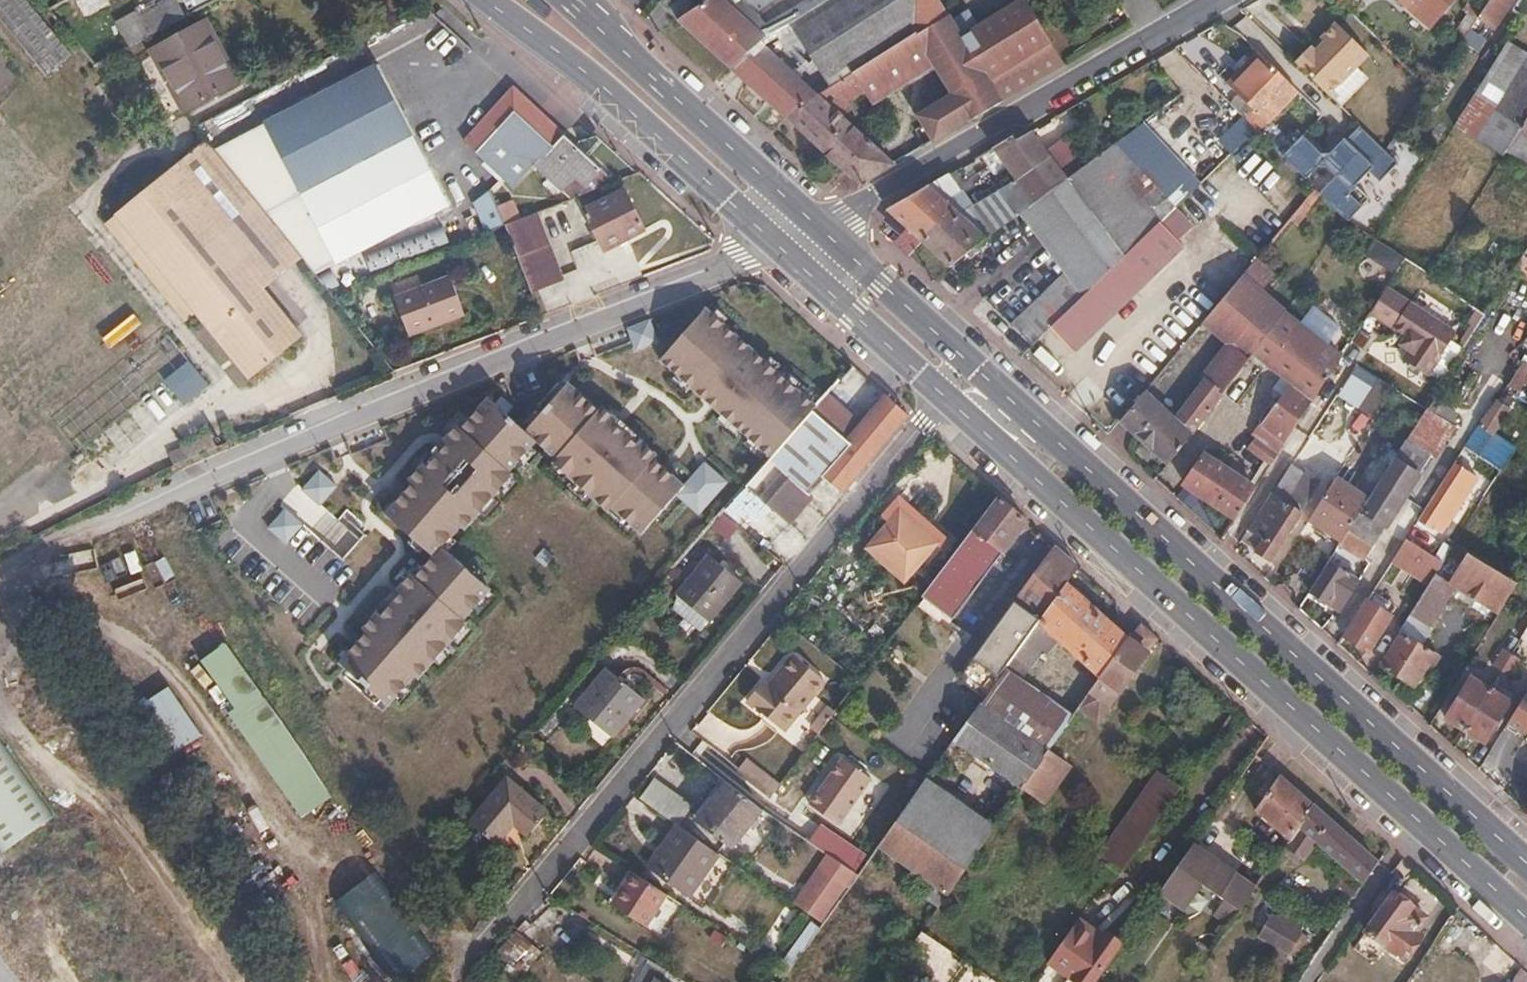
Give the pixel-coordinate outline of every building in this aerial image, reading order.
[(26,0),(0,0),(0,23),(45,78),(72,56),(26,0)] [(677,18),(696,6),(689,0),(659,0),(658,2),(677,18)] [(677,18),(731,67),(760,40),(767,34),(741,12),(759,0),(704,0),(703,1),(696,6),(677,18)] [(863,67),(948,15),(938,0),(830,0),(823,5),(791,25),(833,85),(851,74),(863,67)] [(1031,0),(1026,0),(977,30),(973,24),(969,17),(955,26),(948,15),(863,67),(878,90),(932,57),(952,91),(922,109),(919,117),(935,139),(1067,62),(1031,0)] [(1427,28),(1451,0),(1395,0),(1427,28)] [(1487,0),(1469,0),(1463,9),(1468,13),(1475,17),(1477,15),(1487,0)] [(1477,15),(1493,25),(1510,0),(1487,0),(1477,15)] [(186,20),(176,2),(150,17),(147,12),(129,23),(141,45),(186,20)] [(1475,17),(1468,13),(1456,32),(1462,37),(1475,17)] [(240,85),(208,24),(153,55),(187,115),(240,85)] [(1370,56),(1339,24),(1324,36),(1328,42),(1317,52),(1312,48),(1310,45),(1293,62),(1306,74),(1328,97),(1358,68),(1370,56)] [(1328,42),(1324,36),(1312,48),(1317,52),(1328,42)] [(760,40),(731,67),(785,115),(827,89),(816,80),(810,86),(760,40)] [(1460,112),(1510,142),(1526,114),(1526,60),(1502,45),(1493,59),(1464,106),(1460,112)] [(1280,74),(1256,52),(1226,84),(1249,106),(1280,74)] [(265,121),(302,194),(415,136),(378,64),(265,121)] [(878,90),(863,67),(851,74),(862,91),(866,98),(878,90)] [(827,89),(785,115),(861,183),(893,163),(833,108),(862,91),(851,74),(833,85),(827,89)] [(613,183),(512,88),(462,141),(514,189),(535,167),(561,191),(571,181),(584,194),(613,183)] [(1510,142),(1460,112),(1452,126),(1501,156),(1505,150),(1510,142)] [(1510,142),(1505,150),(1526,160),(1526,114),(1510,142)] [(265,121),(211,148),(225,166),(301,261),(314,277),(337,265),(302,194),(265,121)] [(1303,130),(1285,150),(1309,174),(1320,161),(1327,160),(1336,169),(1321,187),(1350,216),(1369,197),(1357,183),(1370,169),(1381,179),(1399,161),(1360,124),(1350,135),(1346,132),(1324,151),(1303,130)] [(1004,168),(1013,178),(1045,156),(1041,150),(1027,130),(1012,139),(1008,134),(986,147),(1004,168)] [(1087,160),(1066,132),(1061,136),(1082,164),(1087,160)] [(451,205),(415,136),(302,194),(337,265),(451,205)] [(1045,156),(1061,179),(1082,164),(1061,136),(1041,150),(1045,156)] [(225,166),(211,148),(207,143),(115,217),(247,381),(300,340),(260,291),(301,261),(225,166)] [(1063,273),(1081,295),(1120,257),(1157,221),(1171,207),(1110,143),(1087,160),(1082,164),(1061,179),(1045,156),(1013,178),(997,189),(1013,216),(1016,214),(1063,273)] [(1004,168),(986,147),(978,151),(998,172),(1004,168)] [(918,241),(956,215),(939,200),(962,182),(952,167),(883,208),(902,226),(918,241)] [(1013,216),(997,189),(956,215),(983,239),(1013,216)] [(643,229),(622,191),(583,210),(603,249),(643,229)] [(506,226),(490,192),(471,205),(485,234),(506,226)] [(1188,223),(1172,206),(1171,207),(1157,221),(1174,238),(1188,223)] [(539,212),(508,225),(506,226),(531,294),(562,282),(550,250),(551,246),(539,212)] [(983,239),(956,215),(918,241),(946,266),(983,239)] [(1383,231),(1364,218),(1357,228),(1374,240),(1377,241),(1383,231)] [(1157,221),(1120,257),(1144,282),(1181,246),(1174,238),(1157,221)] [(442,227),(357,258),(364,275),(448,244),(442,227)] [(1144,282),(1120,257),(1081,295),(1048,328),(1072,352),(1144,282)] [(1221,389),(1222,390),(1252,350),(1268,328),(1282,309),(1260,291),(1273,274),(1253,258),(1200,322),(1229,345),(1211,368),(1207,365),(1198,377),(1202,381),(1189,398),(1185,395),(1169,415),(1143,391),(1118,420),(1168,463),(1197,426),(1221,389)] [(1520,259),(1513,269),(1526,277),(1526,263),(1520,259)] [(1048,328),(1081,295),(1063,273),(1007,325),(1029,346),(1048,328)] [(465,316),(451,281),(396,304),(410,339),(465,316)] [(1405,363),(1433,319),(1384,288),(1369,311),(1367,314),(1403,336),(1399,345),(1407,350),(1401,360),(1405,363)] [(1340,357),(1282,309),(1268,328),(1252,350),(1290,381),(1252,433),(1257,436),(1248,448),(1269,464),(1340,357)] [(770,459),(815,408),(704,311),(660,362),(770,459)] [(1433,319),(1405,363),(1427,376),(1454,333),(1433,319)] [(658,344),(648,322),(626,331),(636,353),(658,344)] [(700,514),(726,484),(704,464),(683,487),(654,461),(657,456),(601,409),(598,412),(567,386),(525,434),(488,401),(461,432),(458,428),(410,483),(413,486),(387,517),(434,559),(415,580),(412,577),(364,631),(368,635),(341,665),(389,707),(417,677),(420,680),(467,625),(464,622),(491,591),(440,547),(458,526),(466,532),(513,477),(510,473),(536,443),(557,460),(554,464),(608,512),(612,508),(643,534),(677,495),(700,514)] [(790,446),(827,479),(844,494),(909,415),(886,395),(860,424),(827,394),(815,408),(809,415),(777,452),(781,455),(790,446)] [(1455,411),(1432,396),(1426,406),(1448,422),(1455,411)] [(1508,410),(1491,400),(1476,425),(1493,435),(1508,410)] [(1448,422),(1426,406),(1424,409),(1406,437),(1429,452),(1448,422)] [(1399,447),(1422,463),(1429,452),(1406,437),(1399,447)] [(811,496),(827,479),(790,446),(781,455),(777,452),(770,459),(767,463),(746,486),(790,525),(814,498),(811,496)] [(1399,447),(1366,500),(1349,527),(1368,540),(1372,542),(1422,463),(1399,447)] [(1482,459),(1461,447),(1452,462),(1472,474),(1482,459)] [(1224,469),(1202,454),(1182,484),(1234,519),(1254,488),(1244,482),(1224,469)] [(1224,469),(1244,482),(1250,473),(1229,459),(1224,469)] [(1318,483),(1302,473),(1284,502),(1271,493),(1246,532),(1260,541),(1253,552),(1268,562),(1318,483)] [(1349,527),(1366,500),(1334,479),(1307,521),(1340,541),(1349,527)] [(1465,498),(1440,481),(1416,519),(1433,529),(1438,521),(1447,526),(1465,498)] [(1024,525),(996,499),(921,600),(950,624),(1024,525)] [(937,543),(893,504),(883,515),(888,521),(864,548),(902,582),(937,543)] [(1447,526),(1438,521),(1433,529),(1441,535),(1447,526)] [(1368,540),(1349,527),(1340,541),(1329,558),(1349,570),(1368,540)] [(1443,561),(1406,538),(1390,561),(1428,585),(1435,573),(1443,561)] [(1469,554),(1453,544),(1446,556),(1462,565),(1469,554)] [(965,672),(991,692),(1002,678),(1010,666),(1017,657),(1040,626),(1042,623),(1068,588),(1076,571),(1054,551),(965,672)] [(1451,583),(1455,586),(1498,613),(1516,584),(1469,554),(1462,565),(1451,583)] [(743,582),(710,555),(675,594),(710,621),(743,582)] [(1349,570),(1329,558),(1308,593),(1339,613),(1361,578),(1349,570)] [(1455,586),(1451,583),(1435,573),(1428,585),(1410,614),(1429,626),(1455,586)] [(1101,679),(1127,643),(1068,588),(1042,623),(1101,679)] [(1390,616),(1365,601),(1342,637),(1368,652),(1390,616)] [(1040,626),(1017,657),(1030,666),(1043,649),(1048,653),(1056,642),(1040,626)] [(1138,628),(1127,643),(1101,679),(1078,712),(1096,724),(1154,642),(1138,628)] [(1439,658),(1403,635),(1382,667),(1411,687),(1418,677),(1424,680),(1439,658)] [(1499,672),(1510,656),(1502,651),(1492,667),(1499,672)] [(1519,661),(1510,656),(1499,672),(1508,678),(1519,661)] [(823,683),(794,661),(769,693),(761,687),(747,706),(784,735),(823,683)] [(646,698),(607,667),(575,707),(613,737),(646,698)] [(1020,692),(1002,678),(991,692),(955,741),(1020,791),(1046,755),(1000,719),(1020,692)] [(1463,731),(1488,690),(1472,679),(1446,720),(1463,731)] [(203,738),(170,690),(138,710),(170,759),(203,738)] [(1508,702),(1488,690),(1463,731),(1482,743),(1508,702)] [(1526,737),(1526,692),(1526,691),(1506,724),(1526,737)] [(1066,727),(1020,692),(1000,719),(1046,755),(1066,727)] [(836,715),(830,711),(815,731),(821,735),(831,721),(836,715)] [(0,748),(0,858),(51,821),(0,748)] [(1065,769),(1046,755),(1020,791),(1017,794),(1037,808),(1065,769)] [(782,787),(746,760),(740,770),(774,797),(782,787)] [(870,781),(842,761),(807,806),(836,827),(870,781)] [(1002,815),(937,766),(922,786),(886,834),(953,884),(1002,815)] [(1250,809),(1287,841),(1313,804),(1276,773),(1250,809)] [(1181,792),(1158,774),(1099,856),(1106,861),(1121,874),(1181,792)] [(547,812),(506,779),(467,823),(494,844),(512,824),(527,835),(547,812)] [(692,809),(654,782),(641,798),(677,825),(679,826),(692,809)] [(764,812),(728,785),(701,821),(737,848),(764,812)] [(1377,859),(1313,804),(1287,841),(1285,845),(1301,857),(1317,840),(1351,869),(1339,883),(1352,896),(1377,859)] [(679,826),(677,825),(667,838),(673,842),(655,866),(692,893),(719,855),(679,826)] [(673,842),(667,838),(650,862),(655,866),(673,842)] [(838,840),(827,856),(828,857),(853,874),(865,857),(838,840)] [(1255,890),(1192,845),(1157,894),(1182,911),(1199,886),(1216,899),(1238,915),(1255,890)] [(820,869),(817,866),(790,905),(819,927),(856,876),(853,874),(828,857),(820,869)] [(1277,867),(1272,863),(1268,870),(1272,873),(1277,867)] [(671,892),(636,868),(621,889),(627,894),(620,903),(648,924),(671,892)] [(627,894),(621,889),(614,899),(620,903),(627,894)] [(1424,919),(1390,895),(1364,934),(1403,961),(1415,943),(1410,940),(1424,919)] [(1238,915),(1216,899),(1207,913),(1229,929),(1238,915)] [(1100,936),(1078,921),(1073,927),(1094,943),(1100,936)] [(1073,927),(1047,964),(1071,981),(1096,981),(1119,950),(1100,936),(1094,943),(1073,927)] [(637,953),(627,968),(630,970),(623,981),(631,981),(646,958),(637,953)] [(492,955),(471,976),(481,981),(514,981),(523,972),(492,955)] [(646,958),(631,981),(685,981),(646,958)]
